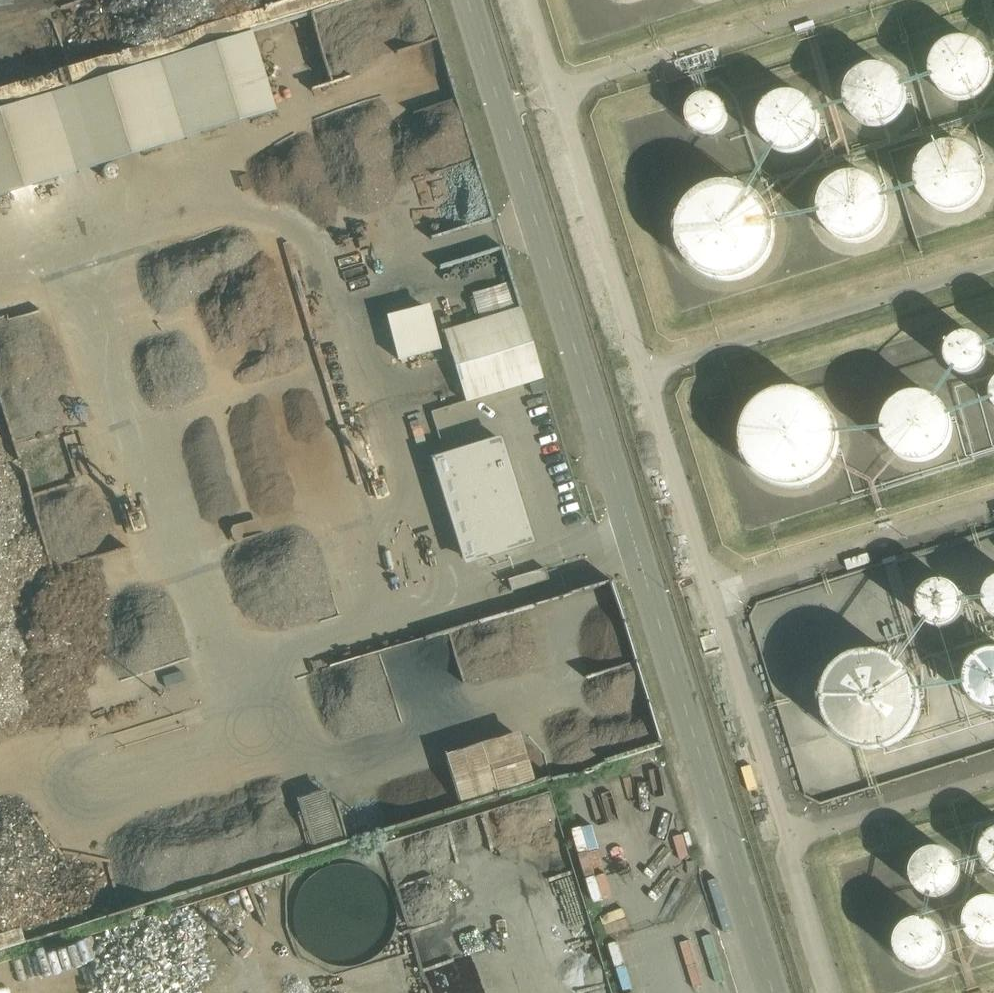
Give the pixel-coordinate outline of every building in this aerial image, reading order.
[(248,32),(176,54),(201,135),(273,112),(248,32)] [(993,63),(990,58),(987,53),(982,49),(976,46),(972,44),(965,43),(958,44),(951,45),(946,48),(941,52),(937,57),(933,62),(932,68),(931,75),(931,80),(933,87),(934,91),(939,97),(943,101),(947,103),(953,106),(960,108),(967,108),(973,106),(980,103),(985,99),(989,95),(992,90),(993,84),(993,67),(993,63)] [(139,65),(68,87),(93,168),(164,146),(139,65)] [(912,105),(911,98),(910,93),(906,86),(903,82),(897,77),(891,75),(882,72),(875,72),(869,74),(863,77),(858,80),(854,85),(850,92),(848,98),(847,104),(847,109),(849,115),(852,122),(855,126),(860,131),(866,134),(870,135),(878,137),(884,136),(891,135),(896,132),(901,128),(906,123),(909,118),(911,111),(912,105)] [(722,110),(722,109),(721,102),(717,96),(714,93),(711,91),(704,89),(696,90),(692,92),(689,94),(686,98),(684,101),(683,108),(684,116),(688,122),(694,127),(701,129),(704,129),(709,128),(716,124),(718,121),(721,117),(722,110)] [(0,108),(0,197),(58,179),(33,98),(0,108)] [(823,132),(822,126),(821,120),(818,115),(814,110),(810,106),(804,102),(800,101),(792,99),(786,100),(779,102),(774,104),(768,109),(764,113),(761,119),(759,124),(759,131),(759,136),(760,142),(763,148),(767,154),(771,158),(777,161),(782,163),(790,164),(796,164),(803,162),(809,159),(814,154),(817,150),(820,145),(822,139),(823,132)] [(988,187),(988,186),(987,179),(985,172),(982,166),(977,160),(972,156),(965,152),(959,151),(951,150),(944,151),(936,154),(930,158),(926,162),(922,168),(919,173),(917,180),(916,187),(917,194),(920,201),(923,206),(927,212),(934,217),(940,220),(947,222),(952,222),(958,222),(965,220),(970,217),(977,212),(982,206),(986,200),(987,194),(988,187)] [(891,216),(891,215),(890,209),(888,203),(885,196),(880,190),(875,186),(868,182),(859,180),(854,180),(845,181),(840,183),(835,186),(830,190),(824,197),(821,203),(820,209),(819,215),(820,222),(821,227),(824,233),(828,239),(831,243),(838,247),(844,250),(852,251),(859,251),(867,249),(874,246),(879,242),(884,236),(887,231),(890,224),(891,216)] [(778,238),(778,237),(777,229),(775,221),(771,212),(765,204),(757,197),(748,192),(741,190),(731,188),(724,188),(712,191),(702,196),(694,202),(689,208),(684,217),(680,226),(679,236),(680,245),(682,255),(686,263),(692,271),(699,277),(708,282),(720,286),(728,287),(737,286),(745,284),(754,279),(762,273),(769,266),(774,257),(777,247),(778,238)] [(429,299),(385,312),(399,358),(442,345),(429,299)] [(542,379),(520,309),(443,332),(465,403),(542,379)] [(990,349),(990,348),(988,340),(984,334),(978,329),(971,327),(963,328),(959,330),(955,333),(953,335),(950,340),(949,343),(948,348),(950,356),(954,362),(960,367),(968,369),(975,368),(979,366),(983,364),(985,361),(988,357),(990,349)] [(841,440),(842,430),(840,421),(838,412),(833,404),(827,397),(820,391),(812,387),(803,384),(794,382),(785,383),(776,385),(767,388),(759,394),(753,400),(747,408),(744,416),(742,425),(741,435),(742,444),(745,453),(750,461),(756,468),(763,474),(771,478),(780,481),(789,483),(798,482),(807,480),(816,476),(823,471),(830,465),(835,457),(839,449),(841,440)] [(955,421),(954,413),(952,406),(948,400),(943,394),(939,391),(932,388),(924,386),(917,385),(910,386),(904,389),(898,392),(893,397),(889,403),(886,409),(885,414),(884,421),(885,427),(887,434),(890,440),(894,446),(901,451),(907,454),(915,456),(920,456),(926,455),(933,453),(938,451),(944,446),(948,441),(952,435),(954,427),(955,421)] [(499,439),(479,445),(442,456),(475,561),(531,543),(499,439)] [(511,592),(548,580),(544,569),(508,581),(511,592)] [(993,573),(989,577),(986,582),(985,587),(985,593),(986,598),(989,603),(992,607),(993,609),(993,572),(993,573)] [(963,604),(964,599),(963,593),(961,588),(959,584),(955,580),(950,577),(945,576),(939,575),(934,576),(929,578),(925,582),(921,586),(919,591),(918,596),(918,601),(919,606),(921,611),(925,615),(929,618),(934,621),(939,622),(945,621),(950,620),(954,617),(958,613),(961,609),(963,604)] [(615,618),(613,606),(594,609),(596,620),(615,618)] [(922,704),(923,694),(922,684),(919,675),(915,666),(908,659),(901,653),(893,648),(884,645),(874,643),(864,644),(855,646),(846,650),(838,656),(831,663),(826,671),(823,680),(821,689),(821,699),(823,709),(826,718),(832,726),(838,733),(846,738),(855,742),(864,744),(874,745),(884,743),(893,740),(901,735),(909,729),(915,721),(919,713),(922,704)] [(992,643),(986,644),(981,646),(976,650),(971,654),(968,659),(965,664),(964,670),(964,676),(965,682),(967,688),(970,693),(974,697),(979,701),(984,703),(990,705),(993,705),(993,643),(992,643)] [(446,753),(460,802),(535,781),(521,732),(446,753)] [(328,788),(297,798),(313,843),(343,832),(328,788)] [(992,830),(987,833),(984,836),(981,841),(979,846),(978,851),(978,856),(979,861),(981,866),(984,870),(988,873),(992,876),(993,877),(993,829),(992,830)] [(964,879),(965,874),(964,869),(963,864),(960,859),(956,855),(952,852),(947,850),(942,849),(936,849),(931,850),(926,852),(922,855),(918,859),(916,864),(914,869),(913,874),(914,879),(916,884),(918,889),(922,893),(926,896),(931,898),(936,900),(942,900),(947,898),(952,896),(956,893),(960,889),(963,884),(964,879)] [(404,924),(390,875),(348,857),(314,866),(309,878),(305,862),(284,909),(297,956),(336,973),(407,953),(401,930),(404,924)] [(993,895),(989,894),(984,895),(979,896),(974,899),(971,902),(967,906),(965,910),(963,915),(963,920),(963,925),(965,930),(967,934),(970,938),(974,941),(979,944),(984,945),(989,946),(993,945),(993,895)] [(948,947),(948,942),(948,937),(946,932),(944,927),(940,923),(936,920),(931,918),(926,917),(921,916),(916,917),(911,919),(907,922),(903,926),(900,930),(898,935),(897,940),(897,945),(898,950),(900,955),(903,959),(907,962),(911,965),(916,967),(921,968),(927,967),(932,966),(936,964),(940,960),(944,957),(946,952),(948,947)]
